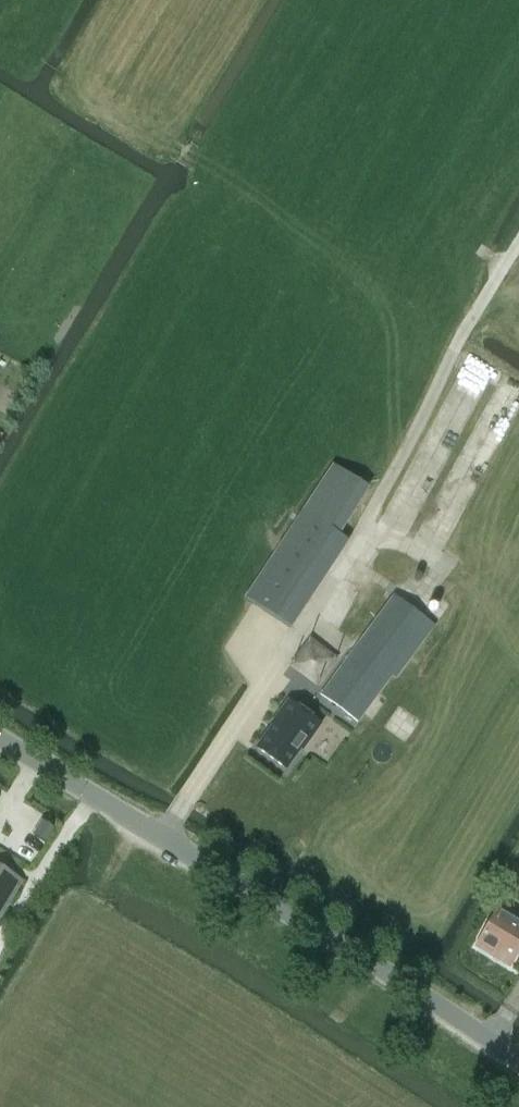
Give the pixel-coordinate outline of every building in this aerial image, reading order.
[(348,541),(303,511),(245,601),(290,630),(348,541)] [(394,596),(321,695),(358,722),(378,695),(392,676),(395,679),(434,626),(394,596)] [(318,685),(339,657),(313,637),(292,664),(318,685)] [(302,749),(320,724),(289,701),(272,724),(273,726),(257,748),(285,769),(301,748),(302,749)] [(41,825),(32,840),(43,846),(52,831),(41,825)] [(23,880),(0,866),(0,918),(23,880)] [(491,921),(476,946),(510,967),(518,951),(518,917),(500,906),(491,921)]
